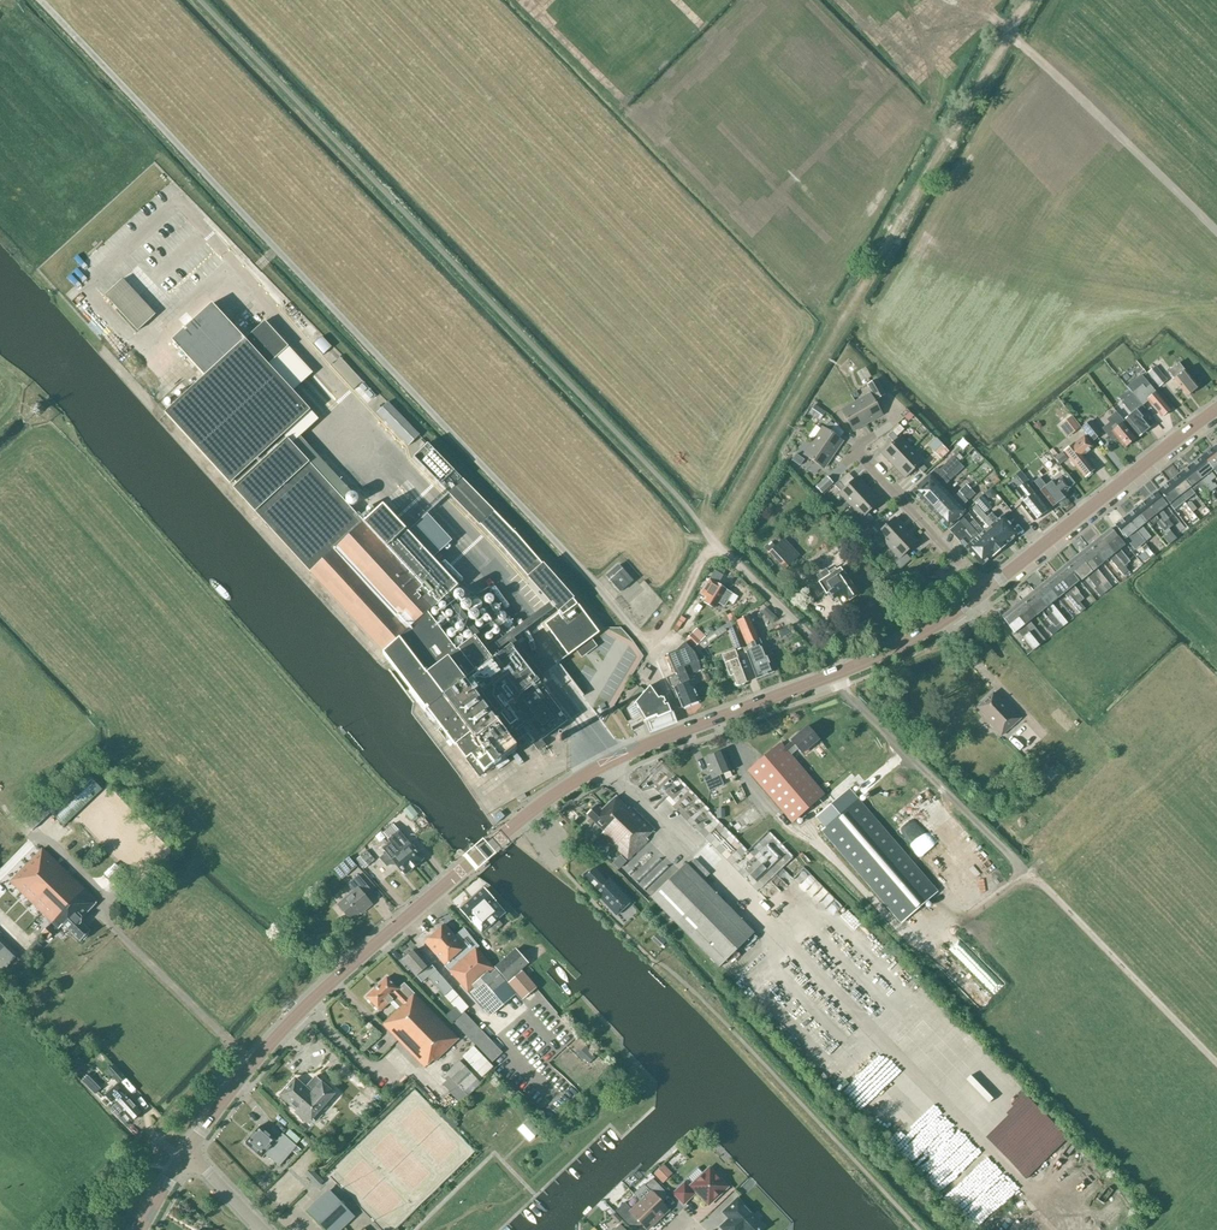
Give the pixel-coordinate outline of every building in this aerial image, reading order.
[(123,279),(105,295),(138,331),(156,314),(123,279)] [(542,741),(569,720),(512,648),(522,640),(519,635),(555,608),(560,613),(545,625),(568,656),(581,647),(585,653),(590,650),(585,643),(599,633),(576,602),(575,602),(515,533),(428,443),(413,457),(480,526),(480,525),(500,545),(551,603),(515,630),(513,628),(510,629),(492,606),(484,612),(492,622),(480,631),(457,606),(467,596),(461,589),(453,597),(449,593),(458,586),(373,494),(362,504),(300,437),(319,419),(269,365),(288,347),(265,321),(246,337),(212,302),(172,338),(206,375),(165,413),(230,484),(234,481),(237,484),(233,488),(384,652),(384,653),(483,782),(510,762),(506,757),(516,749),(507,737),(512,733),(517,740),(525,734),(538,751),(545,745),(542,741)] [(323,355),(332,347),(322,337),(313,345),(323,355)] [(1168,371),(1188,395),(1198,386),(1179,362),(1168,371)] [(1167,381),(1155,366),(1147,373),(1159,388),(1167,381)] [(876,380),(866,386),(875,402),(886,396),(876,380)] [(1162,417),(1171,410),(1150,385),(1145,389),(1142,385),(1132,393),(1143,406),(1148,401),(1162,417)] [(855,402),(868,423),(882,415),(870,394),(855,402)] [(1125,419),(1139,436),(1150,427),(1144,419),(1145,418),(1141,412),(1145,409),(1132,394),(1121,402),(1131,415),(1125,419)] [(44,411),(43,407),(40,403),(35,402),(31,407),(31,411),(34,415),(39,415),(44,411)] [(409,446),(420,435),(388,402),(377,413),(409,446)] [(855,402),(841,411),(853,432),(868,423),(855,402)] [(826,412),(815,405),(809,414),(820,421),(826,412)] [(910,413),(905,419),(908,422),(913,417),(910,413)] [(1125,448),(1135,439),(1123,424),(1124,422),(1116,413),(1108,419),(1110,423),(1103,429),(1112,440),(1114,440),(1117,438),(1125,448)] [(1059,428),(1068,439),(1081,428),(1072,417),(1059,428)] [(1102,434),(1091,421),(1081,429),(1093,442),(1102,434)] [(823,427),(813,441),(833,455),(843,441),(829,432),(834,425),(829,422),(825,429),(823,427)] [(882,454),(894,466),(911,449),(900,437),(898,439),(896,437),(904,430),(900,425),(888,436),(894,443),(882,454)] [(1085,437),(1065,453),(1085,478),(1094,470),(1083,457),(1094,448),(1085,437)] [(824,469),(833,455),(813,441),(804,455),(824,469)] [(942,458),(949,450),(941,443),(934,452),(942,458)] [(1212,448),(1201,457),(1212,471),(1216,477),(1216,454),(1212,448)] [(911,449),(894,466),(905,478),(917,467),(923,473),(927,469),(921,463),(923,461),(911,449)] [(800,466),(804,460),(796,455),(792,461),(800,466)] [(953,457),(938,471),(939,473),(934,479),(930,475),(912,491),(920,500),(951,471),(959,464),(953,457)] [(1196,461),(1190,466),(1211,493),(1216,488),(1216,486),(1214,483),(1213,484),(1211,482),(1216,478),(1211,472),(1212,471),(1201,457),(1196,461)] [(1190,488),(1191,487),(1194,492),(1199,488),(1205,497),(1211,493),(1190,466),(1179,474),(1190,488)] [(955,476),(951,471),(920,500),(930,510),(947,493),(942,488),(955,476)] [(1054,480),(1041,491),(1043,493),(1053,506),(1066,496),(1064,493),(1075,484),(1067,474),(1056,483),(1054,480)] [(1169,482),(1180,496),(1184,502),(1195,494),(1190,488),(1179,474),(1169,482)] [(822,493),(833,483),(827,477),(816,487),(822,493)] [(851,506),(868,489),(857,477),(845,488),(839,482),(835,486),(841,492),(839,494),(851,506)] [(1020,504),(1034,521),(1048,510),(1035,494),(1037,492),(1029,481),(1016,491),(1024,501),(1020,504)] [(1184,502),(1180,496),(1169,482),(1158,490),(1174,510),(1184,502)] [(952,499),(947,493),(930,510),(939,520),(970,490),(966,486),(952,499)] [(880,502),(868,489),(851,506),(862,518),(864,517),(869,523),(874,519),(868,513),(880,502)] [(975,495),(970,490),(939,520),(947,529),(965,513),(961,508),(975,495)] [(1156,492),(1146,501),(1169,529),(1173,526),(1168,520),(1169,519),(1162,510),(1168,506),(1156,492)] [(974,503),(976,505),(984,514),(992,507),(982,496),(974,503)] [(1136,509),(1147,523),(1151,527),(1156,522),(1165,533),(1169,529),(1146,501),(1136,509)] [(988,528),(984,532),(1000,550),(1009,542),(987,518),(984,514),(976,505),(972,509),(988,528)] [(1137,531),(1146,542),(1151,538),(1142,527),(1147,523),(1136,509),(1125,517),(1137,531)] [(409,527),(436,556),(452,541),(425,511),(409,527)] [(992,513),(987,518),(1009,542),(1018,534),(1003,516),(998,520),(992,513)] [(1146,542),(1137,531),(1125,517),(1115,526),(1126,539),(1131,536),(1140,547),(1146,542)] [(877,534),(888,546),(906,530),(895,518),(883,529),(877,523),(872,526),(878,533),(877,534)] [(959,521),(990,558),(1000,550),(984,532),(979,536),(963,518),(959,521)] [(990,558),(959,521),(949,530),(981,566),(990,558)] [(1101,537),(1124,567),(1130,562),(1120,549),(1125,546),(1111,529),(1101,537)] [(917,542),(906,530),(888,546),(899,559),(894,564),(900,570),(911,560),(905,553),(917,542)] [(1089,547),(1103,564),(1109,559),(1123,576),(1128,571),(1124,567),(1101,537),(1089,547)] [(768,555),(784,572),(798,558),(782,541),(768,555)] [(1078,556),(1100,584),(1107,592),(1112,588),(1096,569),(1103,564),(1089,547),(1078,556)] [(1067,565),(1081,582),(1087,577),(1096,588),(1100,584),(1078,556),(1067,565)] [(620,592),(633,581),(619,565),(606,576),(620,592)] [(1056,573),(1079,602),(1084,599),(1079,593),(1074,586),(1081,582),(1067,565),(1056,573)] [(819,582),(818,583),(826,595),(829,593),(834,600),(838,598),(842,605),(848,600),(849,601),(858,594),(841,567),(830,575),(827,570),(816,577),(819,582)] [(738,597),(726,589),(718,584),(723,576),(715,571),(701,594),(707,598),(704,603),(714,609),(718,603),(725,607),(728,602),(733,605),(738,597)] [(1045,583),(1058,600),(1064,595),(1079,613),(1084,609),(1079,602),(1056,573),(1045,583)] [(1034,592),(1052,615),(1060,624),(1063,627),(1068,623),(1052,604),(1058,600),(1045,583),(1034,592)] [(661,594),(664,603),(673,600),(669,591),(661,594)] [(1022,601),(1036,617),(1042,613),(1047,619),(1055,628),(1060,624),(1052,615),(1034,592),(1022,601)] [(1022,601),(1015,606),(1010,610),(1029,633),(1039,646),(1041,645),(1045,641),(1030,622),(1036,617),(1022,601)] [(1039,646),(1029,633),(1010,610),(1002,617),(1015,634),(1018,632),(1022,638),(1033,652),(1039,646)] [(747,644),(749,650),(746,652),(756,679),(773,672),(767,657),(749,616),(737,621),(747,644)] [(744,648),(735,625),(729,628),(738,650),(744,648)] [(695,648),(701,642),(692,633),(686,639),(695,648)] [(698,670),(695,664),(699,662),(696,652),(685,642),(676,651),(668,654),(675,674),(667,678),(675,699),(678,698),(682,707),(699,701),(688,674),(698,670)] [(732,676),(736,687),(748,682),(738,658),(735,650),(722,655),(725,663),(730,676),(732,676)] [(634,704),(650,685),(645,681),(630,700),(634,704)] [(634,704),(634,705),(644,721),(656,716),(657,718),(672,712),(668,702),(666,703),(662,695),(659,696),(651,685),(650,685),(634,704)] [(984,718),(1001,736),(1009,729),(1010,729),(1021,719),(1003,700),(1002,702),(993,693),(978,708),(986,717),(984,718)] [(1060,707),(1051,713),(1062,729),(1071,723),(1060,707)] [(644,721),(650,736),(678,725),(672,712),(657,718),(656,716),(644,721)] [(792,742),(784,748),(780,744),(748,771),(792,823),(824,795),(791,755),(798,749),(802,754),(819,740),(807,726),(791,741),(792,742)] [(720,776),(731,771),(723,752),(704,759),(711,775),(703,778),(709,791),(724,785),(720,776)] [(103,790),(86,773),(47,810),(64,827),(103,790)] [(849,790),(817,817),(826,827),(821,831),(901,923),(938,891),(858,800),(849,790)] [(626,806),(616,797),(601,812),(595,806),(586,815),(604,831),(601,834),(628,860),(648,840),(646,838),(654,831),(630,807),(628,809),(626,807),(626,806)] [(504,818),(499,813),(492,820),(495,823),(497,825),(504,818)] [(393,825),(383,833),(413,869),(424,860),(399,831),(398,831),(393,825)] [(405,875),(413,869),(383,833),(383,834),(391,843),(383,849),(387,853),(380,859),(387,867),(393,861),(405,875)] [(63,925),(81,942),(91,932),(79,921),(98,902),(43,849),(3,890),(11,898),(19,890),(42,913),(39,917),(45,923),(49,919),(59,929),(63,925)] [(366,850),(356,859),(365,869),(375,860),(366,850)] [(749,876),(758,885),(781,859),(777,856),(765,870),(760,864),(749,876)] [(357,866),(349,857),(334,870),(342,879),(357,866)] [(782,864),(786,872),(798,867),(794,858),(782,864)] [(686,864),(651,898),(719,968),(754,933),(686,864)] [(804,869),(793,879),(782,867),(758,889),(768,901),(779,891),(777,888),(783,883),(788,889),(796,883),(803,891),(814,880),(804,869)] [(594,868),(584,878),(593,887),(593,889),(596,893),(598,893),(602,897),(601,898),(601,900),(617,916),(632,902),(610,879),(607,882),(594,868)] [(129,877),(122,870),(111,880),(118,887),(129,877)] [(363,910),(364,911),(371,905),(363,895),(370,890),(358,875),(347,884),(354,892),(338,905),(351,920),(363,910)] [(472,900),(498,929),(502,925),(497,919),(504,913),(492,900),(493,896),(489,891),(485,892),(484,890),(472,900)] [(495,932),(498,929),(472,900),(461,910),(482,933),(489,926),(495,932)] [(522,971),(514,978),(509,982),(497,967),(495,969),(480,952),(482,949),(464,930),(456,937),(445,925),(424,942),(482,1008),(483,1007),(491,1016),(516,994),(521,1001),(536,988),(522,971)] [(56,932),(50,926),(42,933),(48,939),(56,932)] [(0,941),(0,973),(16,956),(0,941)] [(439,1007),(454,1023),(464,1013),(465,1012),(469,1008),(430,964),(431,963),(425,957),(422,959),(415,950),(403,961),(420,981),(427,976),(427,977),(424,979),(429,985),(432,982),(447,1000),(439,1007)] [(516,950),(501,963),(514,978),(522,971),(521,970),(528,964),(516,950)] [(930,959),(979,1009),(988,1000),(939,950),(930,959)] [(509,982),(514,978),(501,963),(497,967),(509,982)] [(993,995),(1003,985),(995,977),(985,986),(993,995)] [(383,1025),(415,994),(404,983),(398,989),(387,978),(366,997),(381,1012),(395,998),(403,1006),(383,1025)] [(459,1039),(415,994),(383,1025),(425,1068),(433,1060),(435,1062),(459,1039)] [(464,1013),(454,1023),(491,1063),(502,1052),(464,1013)] [(526,1026),(529,1022),(520,1015),(516,1020),(526,1026)] [(459,1061),(449,1072),(439,1081),(460,1104),(468,1096),(480,1083),(477,1080),(477,1079),(459,1061)] [(125,1078),(114,1065),(107,1072),(118,1084),(125,1078)] [(94,1074),(98,1082),(105,1078),(101,1071),(94,1074)] [(86,1081),(98,1093),(103,1088),(94,1078),(92,1076),(86,1081)] [(296,1079),(280,1096),(296,1110),(294,1112),(308,1124),(335,1094),(315,1076),(305,1087),(296,1079)] [(360,1081),(352,1092),(357,1096),(365,1085),(360,1081)] [(862,1092),(910,1139),(920,1129),(872,1082),(862,1092)] [(132,1121),(141,1113),(117,1085),(106,1095),(112,1102),(114,1101),(132,1121)] [(397,1104),(338,1164),(390,1216),(406,1200),(416,1205),(453,1167),(456,1161),(449,1158),(453,1154),(456,1156),(461,1159),(474,1145),(458,1128),(451,1142),(433,1132),(442,1123),(445,1117),(439,1110),(449,1115),(422,1089),(418,1087),(415,1090),(416,1090),(423,1097),(417,1103),(428,1114),(409,1105),(411,1102),(405,1099),(401,1106),(397,1104)] [(997,1096),(990,1103),(1017,1132),(1025,1125),(997,1096)] [(537,1132),(528,1122),(520,1130),(530,1140),(537,1132)] [(277,1140),(259,1125),(245,1143),(263,1157),(266,1153),(281,1165),(297,1144),(283,1133),(277,1140)] [(1058,1129),(1051,1140),(1057,1144),(1065,1134),(1058,1129)] [(923,1133),(914,1142),(919,1147),(928,1138),(923,1133)] [(1063,1151),(1068,1157),(1079,1148),(1073,1142),(1063,1151)] [(1039,1159),(1031,1166),(1034,1171),(1043,1164),(1039,1159)] [(672,1174),(663,1165),(654,1174),(662,1183),(672,1174)] [(673,1194),(684,1205),(695,1194),(694,1194),(696,1192),(709,1205),(727,1187),(710,1169),(691,1186),(692,1187),(689,1189),(684,1183),(673,1194)] [(641,1202),(658,1220),(669,1210),(658,1198),(665,1191),(653,1179),(644,1187),(650,1193),(641,1202)] [(345,1208),(329,1191),(308,1211),(326,1229),(340,1229),(354,1217),(345,1208)] [(738,1198),(723,1213),(729,1219),(720,1227),(723,1229),(760,1229),(764,1226),(738,1198)] [(658,1220),(641,1202),(632,1210),(625,1203),(616,1211),(629,1225),(636,1218),(647,1229),(648,1229),(658,1220)]
